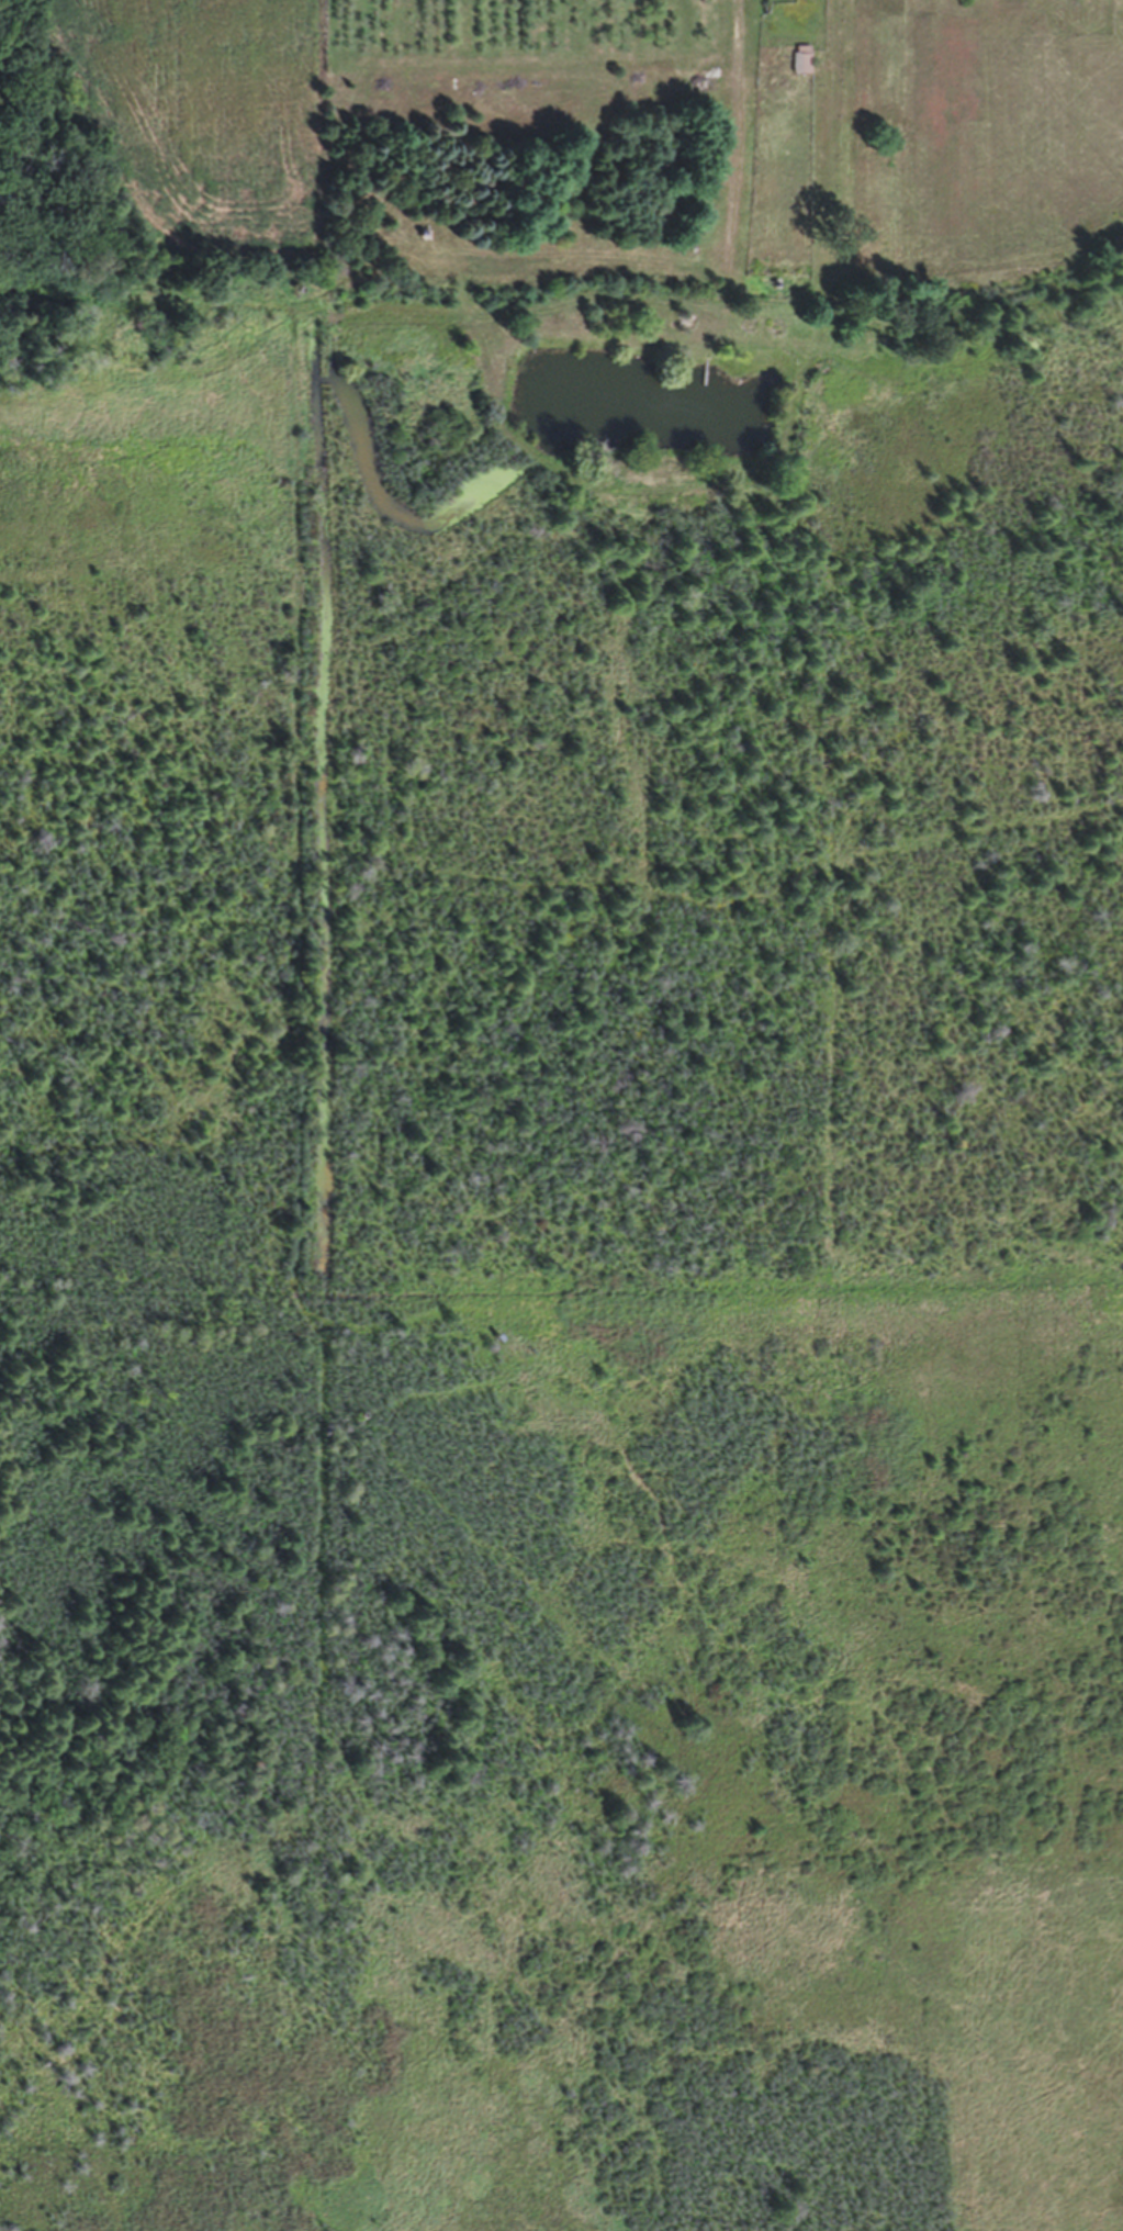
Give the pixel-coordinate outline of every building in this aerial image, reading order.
[(808,83),(808,56),(790,56),(790,83),(808,83)]
